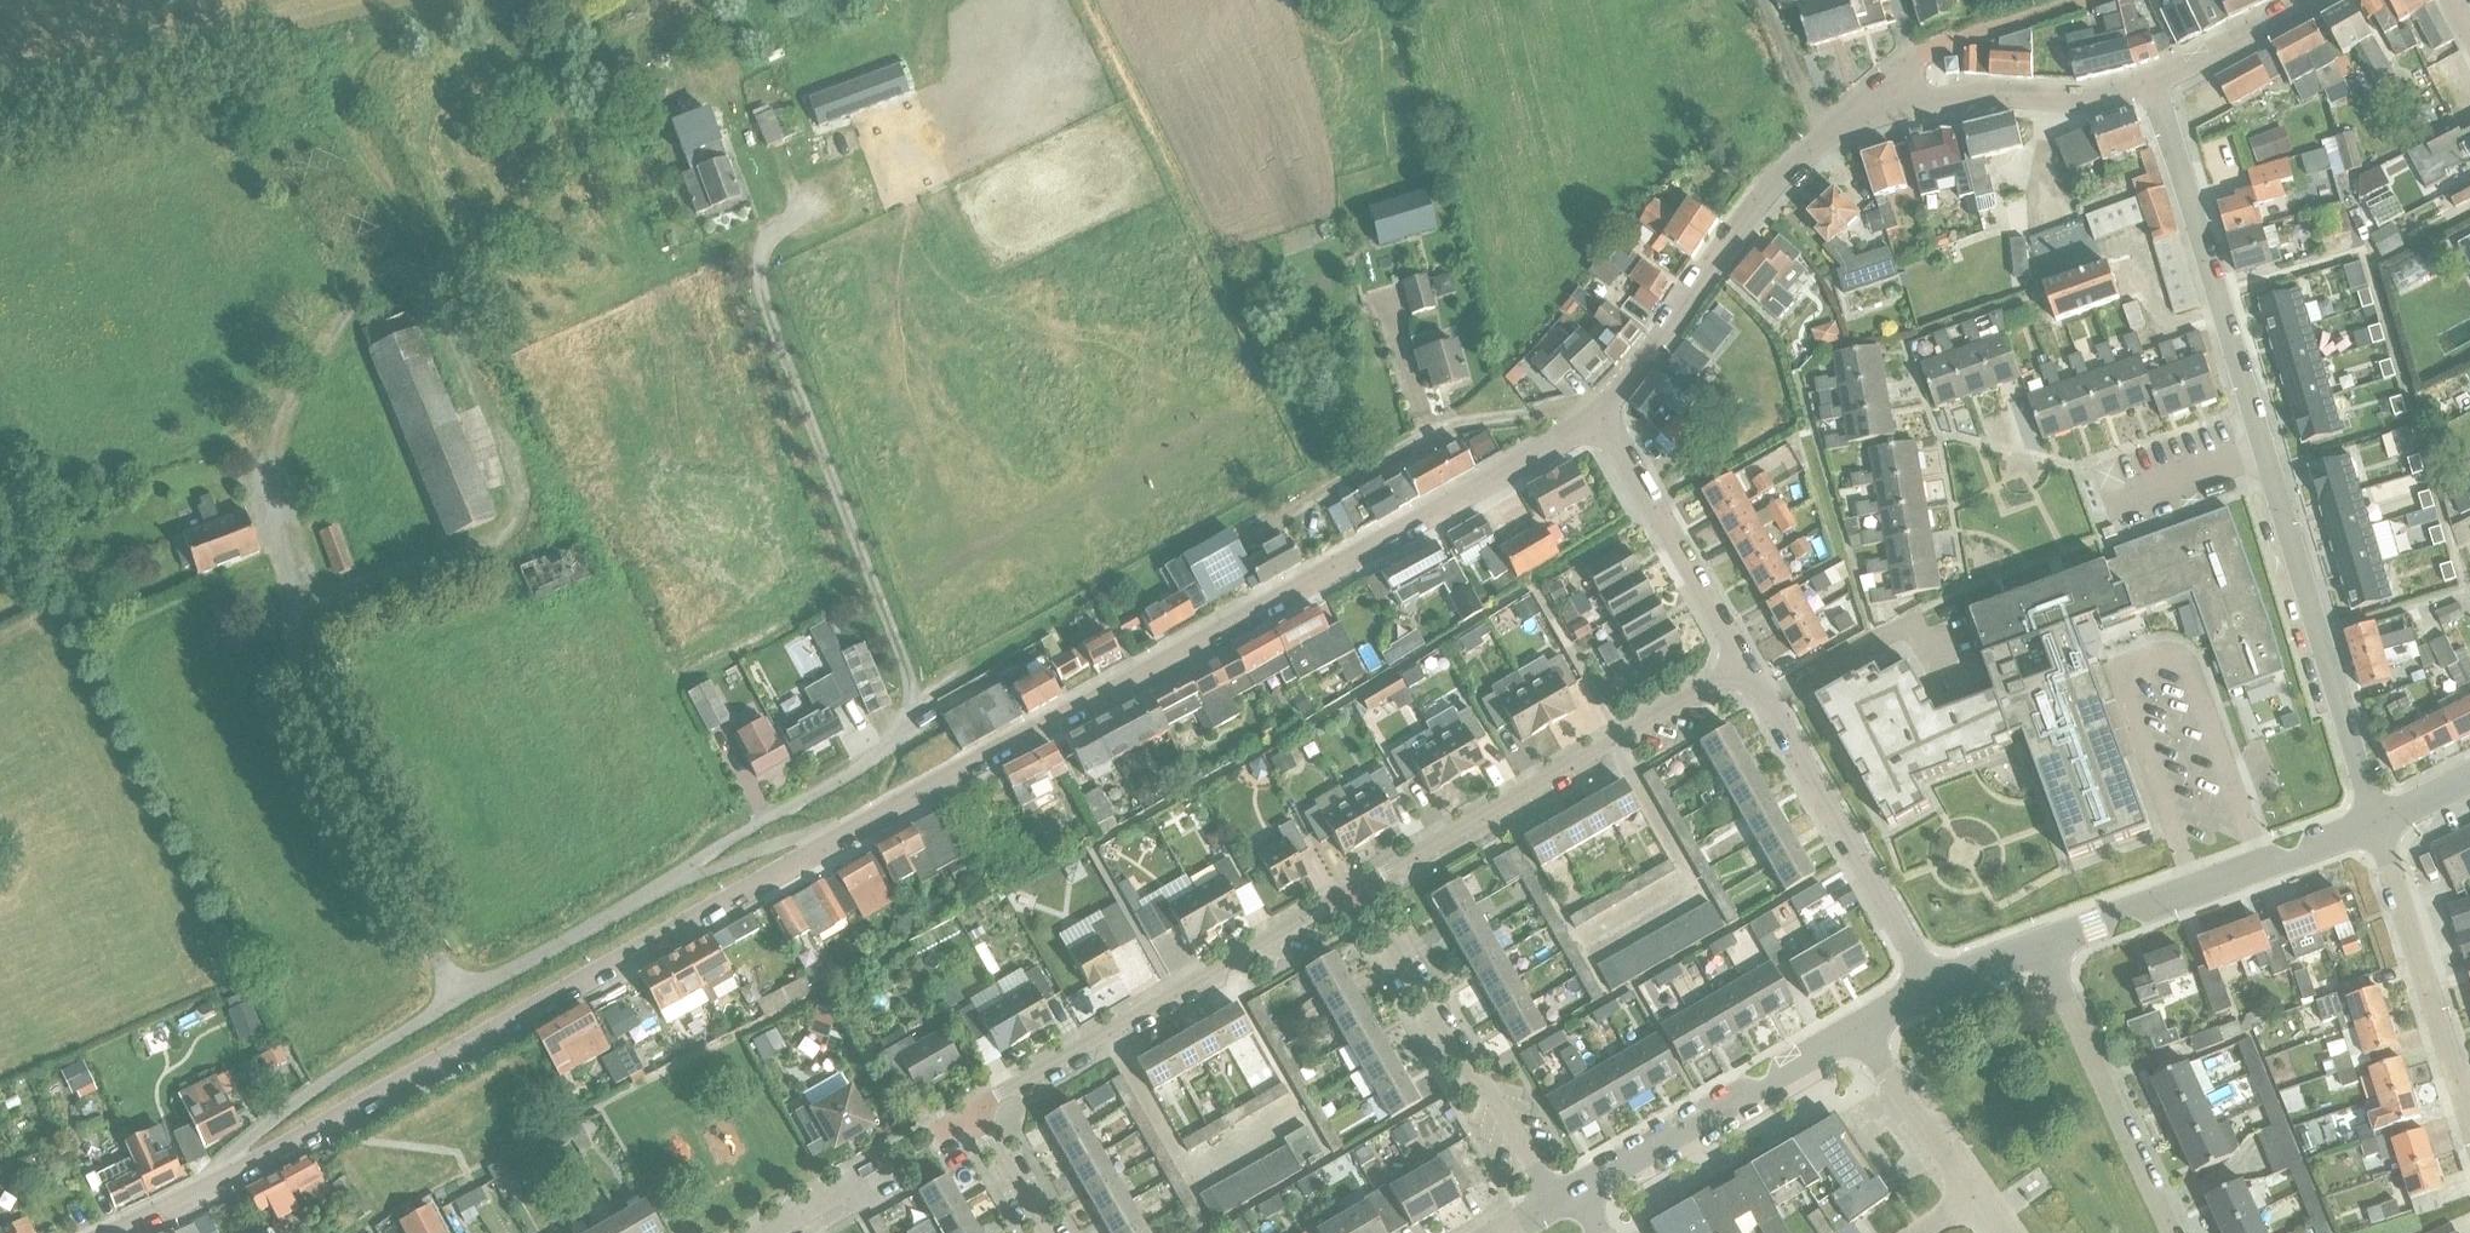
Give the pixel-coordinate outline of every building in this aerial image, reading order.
[(1780,11),(1798,6),(1810,46),(1839,37),(1828,0),(1777,0),(1780,11)] [(1839,37),(1862,31),(1863,32),(1888,24),(1882,3),(1890,1),(1890,0),(1828,0),(1839,37)] [(1922,27),(1964,14),(1959,0),(1914,0),(1922,27)] [(2120,3),(2122,12),(2129,42),(2135,67),(2159,59),(2148,20),(2141,21),(2135,0),(2130,0),(2120,3)] [(2186,0),(2162,0),(2167,11),(2163,13),(2179,45),(2202,34),(2186,0)] [(2202,34),(2222,24),(2211,1),(2211,0),(2186,0),(2202,34)] [(2231,19),(2270,0),(2222,0),(2231,19)] [(2400,33),(2383,0),(2358,0),(2369,20),(2376,16),(2398,57),(2410,50),(2400,33)] [(2436,51),(2454,40),(2435,3),(2437,2),(2436,0),(2389,0),(2401,22),(2420,11),(2423,17),(2419,19),(2436,51)] [(2122,12),(2120,3),(2099,10),(2100,17),(2105,15),(2109,35),(2096,37),(2095,31),(2069,37),(2080,81),(2122,70),(2135,67),(2129,42),(2122,12)] [(2353,3),(2315,24),(2326,44),(2335,39),(2346,55),(2357,48),(2370,70),(2387,62),(2353,3)] [(2326,44),(2315,24),(2275,46),(2292,85),(2316,73),(2320,84),(2324,93),(2345,82),(2326,44)] [(2410,28),(2400,33),(2410,50),(2420,45),(2410,28)] [(1965,69),(1964,74),(1972,75),(2000,77),(2010,77),(2021,78),(2033,79),(2033,77),(2033,75),(2033,66),(2033,50),(2032,31),(2017,36),(2001,40),(1990,43),(1966,51),(1965,69)] [(2217,78),(2231,105),(2271,83),(2257,57),(2217,78)] [(1944,61),(1947,75),(1960,73),(1958,58),(1944,61)] [(2392,69),(2387,62),(2370,70),(2379,85),(2393,76),(2390,71),(2392,69)] [(2407,67),(2416,83),(2425,78),(2416,62),(2407,67)] [(899,66),(808,99),(818,127),(909,93),(899,66)] [(2136,109),(2092,123),(2094,127),(2105,159),(2108,166),(2114,164),(2129,159),(2127,153),(2149,145),(2136,109)] [(674,123),(672,124),(690,173),(681,176),(696,214),(741,198),(708,110),(674,123)] [(754,118),(766,147),(782,140),(770,111),(754,118)] [(2016,116),(1966,128),(1972,154),(1967,155),(1968,163),(1980,210),(1981,213),(1995,210),(1998,205),(1987,157),(2024,148),(2016,118),(2016,116)] [(2260,134),(2272,156),(2296,142),(2284,121),(2260,134)] [(2459,128),(2455,121),(2423,138),(2427,145),(2409,155),(2422,177),(2428,174),(2435,186),(2448,179),(2445,174),(2469,161),(2469,122),(2459,128)] [(2105,159),(2094,127),(2059,142),(2071,173),(2105,159)] [(1980,210),(1968,163),(1962,164),(1954,130),(1910,141),(1924,196),(1959,188),(1962,198),(1964,197),(1968,213),(1980,210)] [(2336,137),(2346,172),(2363,167),(2353,132),(2336,137)] [(798,135),(784,141),(792,160),(806,154),(798,135)] [(1862,149),(1877,196),(1908,186),(1895,145),(1876,151),(1874,145),(1862,149)] [(2142,153),(2155,187),(2165,182),(2153,149),(2142,153)] [(2238,199),(2220,205),(2229,234),(2265,223),(2259,204),(2275,199),(2286,196),(2283,183),(2295,179),(2288,159),(2252,170),(2249,170),(2254,189),(2237,194),(2238,199)] [(2450,194),(2457,208),(2469,201),(2469,183),(2450,194)] [(2168,187),(2140,197),(2145,210),(2172,202),(2168,187)] [(1838,270),(1846,294),(1901,278),(1890,247),(1858,259),(1838,238),(1862,216),(1838,190),(1811,214),(1825,228),(1819,233),(1830,244),(1824,249),(1840,265),(1841,264),(1843,269),(1838,270)] [(1424,192),(1367,209),(1379,248),(1436,230),(1424,192)] [(2140,197),(2127,202),(2136,227),(2150,222),(2145,210),(2140,197)] [(2406,216),(2397,198),(2368,212),(2377,230),(2406,216)] [(1668,242),(1694,259),(1721,221),(1692,201),(1681,217),(1656,200),(1640,223),(1656,234),(1652,242),(1647,247),(1660,254),(1668,242)] [(1880,205),(1888,230),(1900,226),(1892,201),(1880,205)] [(2123,232),(2136,227),(2127,202),(2114,206),(2123,232)] [(2172,202),(2145,210),(2150,222),(2151,224),(2176,217),(2172,202)] [(2344,203),(2328,208),(2338,236),(2353,232),(2344,203)] [(2110,236),(2123,232),(2114,206),(2101,211),(2110,236)] [(2338,236),(2328,208),(2314,212),(2323,241),(2338,236)] [(2091,214),(2088,215),(2091,223),(2098,241),(2110,236),(2101,211),(2091,214)] [(2151,224),(2146,226),(2151,241),(2157,239),(2158,243),(2181,237),(2176,217),(2151,224)] [(2394,224),(2371,236),(2383,258),(2406,246),(2394,224)] [(2272,226),(2231,239),(2241,273),(2283,261),(2272,226)] [(2016,232),(2019,273),(2038,271),(2035,230),(2016,232)] [(2158,243),(2157,244),(2160,257),(2185,251),(2181,237),(2158,243)] [(1755,251),(1733,277),(1762,302),(1759,305),(1779,322),(1797,301),(1777,285),(1795,264),(1773,246),(1763,258),(1755,251)] [(1610,264),(1625,275),(1660,301),(1673,283),(1645,263),(1634,255),(1630,260),(1619,251),(1610,264)] [(2189,264),(2185,251),(2160,257),(2164,272),(2189,264)] [(2348,263),(2358,286),(2373,280),(2363,257),(2348,263)] [(2110,264),(2091,271),(2046,287),(2058,321),(2122,298),(2110,264)] [(2193,278),(2189,264),(2164,272),(2168,286),(2193,278)] [(1402,282),(1411,315),(1434,308),(1425,276),(1402,282)] [(2196,292),(2193,278),(2168,286),(2172,300),(2196,292)] [(2301,289),(2260,301),(2271,337),(2311,325),(2311,324),(2306,306),(2301,289)] [(1599,319),(1613,332),(1632,348),(1646,333),(1609,307),(1606,310),(1583,290),(1575,299),(1592,314),(1599,319)] [(2370,290),(2358,293),(2363,309),(2375,306),(2370,290)] [(2196,293),(2172,300),(2175,314),(2200,306),(2196,293)] [(2123,307),(2131,329),(2131,330),(2145,325),(2137,303),(2123,307)] [(1741,322),(1722,306),(1699,333),(1718,349),(1741,322)] [(2001,336),(1984,342),(2000,385),(2023,377),(2008,336),(2011,335),(2003,311),(1991,315),(1995,327),(1998,326),(2001,336)] [(365,329),(362,331),(448,538),(494,519),(415,329),(408,312),(365,329)] [(1591,329),(1599,319),(1592,314),(1585,323),(1591,329)] [(1817,324),(1824,343),(1847,334),(1841,316),(1817,324)] [(1594,329),(1589,336),(1611,359),(1617,366),(1632,348),(1613,332),(1610,329),(1601,321),(1594,329)] [(1973,346),(1955,352),(1971,396),(2000,385),(1984,342),(1983,342),(1976,321),(1963,325),(1967,337),(1969,337),(1973,346)] [(2311,325),(2271,337),(2282,373),(2322,361),(2311,325)] [(2380,325),(2369,329),(2374,345),(2385,342),(2380,325)] [(1543,352),(1532,362),(1543,375),(1555,386),(1574,369),(1586,382),(1611,359),(1589,336),(1583,330),(1551,360),(1543,352)] [(1971,396),(1955,352),(1947,331),(1935,335),(1938,344),(1939,348),(1943,347),(1946,356),(1922,364),(1938,408),(1971,396)] [(2198,357),(2182,362),(2198,406),(2221,398),(2206,356),(2209,355),(2200,331),(2187,336),(2192,349),(2195,348),(2198,357)] [(2136,359),(2118,365),(2133,409),(2156,400),(2149,374),(2143,358),(2147,356),(2139,333),(2125,338),(2129,351),(2132,350),(2136,359)] [(1427,370),(1432,390),(1465,380),(1455,343),(1435,348),(1431,334),(1410,339),(1419,372),(1427,370)] [(1938,344),(1935,335),(1909,345),(1912,353),(1938,344)] [(2170,366),(2149,374),(2156,400),(2163,419),(2198,406),(2182,362),(2181,363),(2173,341),(2160,346),(2164,358),(2167,357),(2170,366)] [(2107,368),(2090,375),(2105,419),(2133,409),(2118,365),(2110,344),(2097,348),(2101,360),(2104,359),(2107,368)] [(1840,389),(1886,381),(1879,346),(1834,354),(1839,378),(1829,380),(1828,377),(1816,380),(1818,393),(1840,389)] [(2079,379),(2062,385),(2078,428),(2105,419),(2090,375),(2089,375),(2082,353),(2068,358),(2073,371),(2075,370),(2079,379)] [(1658,372),(1633,403),(1634,404),(1635,405),(1636,407),(1661,431),(1685,455),(1702,433),(1685,419),(1695,405),(1685,396),(1699,380),(1676,357),(1662,375),(1658,372)] [(2322,361),(2282,373),(2292,408),(2333,396),(2322,361)] [(2391,361),(2379,364),(2384,380),(2396,377),(2391,361)] [(2078,428),(2062,385),(2061,385),(2054,364),(2041,368),(2045,380),(2048,379),(2052,388),(2029,396),(2045,440),(2078,428)] [(1823,422),(1845,418),(1891,411),(1886,381),(1840,389),(1843,408),(1834,410),(1833,407),(1821,409),(1823,422)] [(2333,396),(2292,408),(2303,444),(2344,432),(2333,396)] [(2402,396),(2391,400),(2395,416),(2407,413),(2402,396)] [(1891,411),(1845,418),(1849,437),(1839,439),(1839,436),(1826,438),(1828,451),(1852,447),(1852,443),(1895,435),(1891,411)] [(2415,424),(2398,428),(2403,454),(2421,450),(2415,424)] [(2427,435),(2431,447),(2452,439),(2448,426),(2427,435)] [(1484,433),(1468,442),(1478,460),(1494,450),(1484,433)] [(1878,484),(1923,477),(1917,442),(1872,450),(1876,473),(1865,475),(1865,472),(1852,474),(1855,488),(1878,484)] [(1405,474),(1398,478),(1411,503),(1473,468),(1460,444),(1419,466),(1415,460),(1401,468),(1405,474)] [(1778,468),(1801,460),(1795,444),(1772,451),(1778,468)] [(2350,455),(2310,467),(2321,503),(2361,491),(2350,455)] [(2419,455),(2407,459),(2412,475),(2424,472),(2419,455)] [(1528,491),(1545,523),(1589,496),(1571,464),(1528,491)] [(1775,487),(1767,474),(1753,482),(1760,495),(1775,487)] [(1706,492),(1720,518),(1750,501),(1735,475),(1706,492)] [(1860,517),(1883,513),(1928,505),(1923,477),(1878,484),(1881,503),(1871,504),(1870,502),(1858,504),(1860,517)] [(1376,522),(1411,503),(1398,478),(1378,489),(1381,493),(1366,501),(1365,502),(1376,522)] [(1357,533),(1376,522),(1365,502),(1366,501),(1360,491),(1340,502),(1341,504),(1328,511),(1341,534),(1354,527),(1357,533)] [(2361,491),(2321,503),(2331,539),(2372,527),(2361,491)] [(2430,492),(2419,495),(2423,511),(2435,508),(2430,492)] [(193,566),(197,575),(259,551),(244,512),(219,521),(209,495),(199,499),(202,505),(198,506),(206,526),(173,539),(184,569),(193,566)] [(1768,509),(1775,520),(1789,512),(1782,500),(1768,509)] [(1750,501),(1720,518),(1735,543),(1764,526),(1775,520),(1768,509),(1758,515),(1750,501)] [(1865,546),(1888,543),(1933,535),(1928,505),(1883,513),(1886,532),(1876,533),(1875,530),(1862,532),(1865,546)] [(2125,603),(2130,616),(2193,593),(2214,650),(2273,628),(2272,626),(2229,509),(2132,544),(2139,563),(2131,566),(2132,570),(2123,573),(2122,569),(2121,570),(2119,563),(2113,566),(2126,602),(2125,603)] [(1789,512),(1775,520),(1783,535),(1798,526),(1789,512)] [(1478,544),(1484,556),(1498,549),(1481,516),(1448,534),(1459,555),(1478,544)] [(2460,540),(2469,539),(2469,516),(2458,517),(2460,540)] [(1564,519),(1551,523),(1560,544),(1572,540),(1564,519)] [(1498,548),(1516,579),(1557,555),(1540,526),(1498,548)] [(1735,543),(1750,569),(1779,552),(1764,526),(1735,543)] [(334,527),(323,532),(338,575),(350,570),(334,527)] [(2372,527),(2331,539),(2342,575),(2382,562),(2372,527)] [(2441,527),(2429,531),(2434,547),(2446,543),(2441,527)] [(1182,558),(1207,604),(1247,581),(1252,590),(1300,563),(1289,541),(1284,544),(1281,539),(1261,550),(1264,555),(1248,564),(1230,531),(1182,558)] [(1870,575),(1893,572),(1937,564),(1933,535),(1888,543),(1891,562),(1881,563),(1880,560),(1868,562),(1870,575)] [(1790,547),(1798,561),(1813,553),(1805,539),(1790,547)] [(1401,609),(1443,587),(1464,623),(1483,612),(1454,561),(1446,565),(1434,543),(1380,573),(1401,609)] [(519,568),(533,602),(593,577),(579,544),(519,568)] [(2139,563),(2132,544),(2115,550),(2119,560),(2112,563),(2113,566),(2119,563),(2121,570),(2122,569),(2123,573),(2132,570),(2131,566),(2139,563)] [(1584,569),(1598,594),(1638,571),(1624,546),(1584,569)] [(1779,552),(1750,569),(1765,596),(1794,579),(1779,552)] [(1157,607),(1141,616),(1154,638),(1194,616),(1192,612),(1205,605),(1203,603),(1205,601),(1182,558),(1158,571),(1174,598),(1157,608),(1157,607)] [(2382,562),(2342,575),(2353,610),(2393,598),(2382,562)] [(2113,566),(2112,563),(2107,564),(2107,563),(1972,612),(1988,656),(2006,651),(2014,673),(2084,647),(2076,625),(2099,616),(2103,626),(2130,616),(2125,603),(2126,602),(2113,566)] [(2452,563),(2440,567),(2445,583),(2457,579),(2452,563)] [(1937,564),(1893,572),(1896,590),(1886,591),(1885,588),(1872,591),(1875,605),(1899,601),(1898,597),(1942,589),(1937,564)] [(1598,594),(1613,620),(1653,597),(1638,571),(1598,594)] [(1811,581),(1819,595),(1833,587),(1825,573),(1811,581)] [(1769,605),(1785,632),(1814,615),(1799,588),(1769,605)] [(1575,608),(1587,601),(1582,593),(1570,600),(1575,608)] [(1613,620),(1627,645),(1667,622),(1653,597),(1613,620)] [(1566,625),(1580,617),(1592,610),(1587,601),(1575,608),(1561,616),(1566,625)] [(2459,603),(2436,613),(2442,628),(2466,618),(2459,603)] [(1316,607),(1273,629),(1297,677),(1299,676),(1301,680),(1338,659),(1350,681),(1368,671),(1340,622),(1328,629),(1316,607)] [(1834,621),(1842,634),(1856,626),(1848,612),(1834,621)] [(1814,615),(1785,632),(1800,658),(1829,642),(1814,615)] [(1135,616),(1128,620),(1118,625),(1122,634),(1139,624),(1135,616)] [(1490,618),(1464,628),(1472,649),(1498,639),(1490,618)] [(1667,622),(1627,645),(1641,670),(1681,647),(1667,622)] [(2355,661),(2408,645),(2404,632),(2380,639),(2375,624),(2346,632),(2355,661)] [(814,708),(778,728),(795,758),(804,752),(820,743),(832,737),(843,731),(832,712),(829,706),(842,699),(844,703),(860,694),(842,655),(826,625),(813,632),(836,674),(804,691),(814,708)] [(1400,661),(1429,644),(1419,627),(1390,645),(1400,661)] [(2285,672),(2273,628),(2214,650),(2229,693),(2245,687),(2247,693),(2274,683),(2272,677),(2285,672)] [(1273,629),(1234,650),(1253,687),(1281,671),(1287,683),(1297,677),(1273,629)] [(1119,654),(1108,634),(1053,664),(1062,680),(1091,664),(1093,668),(1103,663),(1107,666),(1117,661),(1116,656),(1119,654)] [(2456,653),(2454,654),(2446,637),(2431,644),(2444,671),(2448,669),(2458,689),(2469,683),(2469,682),(2456,653)] [(1598,649),(1604,658),(1616,651),(1611,642),(1598,649)] [(2408,645),(2355,661),(2363,689),(2392,680),(2387,664),(2411,658),(2408,646),(2408,645)] [(842,655),(870,716),(889,707),(864,646),(842,655)] [(2084,647),(2014,673),(2025,703),(2006,710),(2016,737),(2025,733),(2070,859),(2150,829),(2084,647)] [(1446,648),(1408,665),(1415,679),(1452,663),(1446,648)] [(2456,653),(2469,682),(2469,660),(2464,649),(2456,653)] [(1190,673),(1190,675),(1217,727),(1240,715),(1231,699),(1253,687),(1234,650),(1190,673)] [(1604,658),(1608,667),(1621,660),(1616,651),(1604,658)] [(1857,677),(1817,700),(1834,730),(1842,725),(1849,737),(1841,741),(1858,772),(1866,767),(1873,779),(1865,784),(1882,814),(1890,810),(1898,824),(1930,806),(1916,783),(1955,768),(1952,760),(1965,755),(1968,764),(2001,752),(1998,743),(2016,737),(2006,710),(2025,703),(2014,673),(2006,651),(1988,656),(1984,658),(1994,686),(1934,708),(1933,706),(1925,711),(1918,699),(1926,694),(1910,664),(1884,679),(1877,668),(1858,679),(1857,677)] [(1542,657),(1517,672),(1527,689),(1526,690),(1548,727),(1575,711),(1564,692),(1576,685),(1559,656),(1546,663),(1542,657)] [(1062,696),(1047,671),(1014,690),(1009,693),(1006,689),(983,702),(982,702),(948,721),(948,722),(954,733),(965,751),(1023,718),(1019,711),(1024,708),(1028,715),(1062,696)] [(1494,694),(1481,701),(1498,731),(1510,724),(1521,742),(1548,727),(1526,690),(1527,689),(1517,672),(1490,688),(1494,694)] [(1190,675),(1151,695),(1167,727),(1195,712),(1207,733),(1217,727),(1190,675)] [(1403,688),(1396,676),(1358,698),(1366,711),(1403,688)] [(709,682),(688,694),(709,732),(730,720),(709,682)] [(801,692),(784,700),(791,713),(807,705),(801,692)] [(1151,695),(1092,726),(1111,761),(1168,731),(1165,727),(1167,727),(1151,695)] [(2461,705),(2456,695),(2437,704),(2442,714),(2445,713),(2459,741),(2469,736),(2469,701),(2461,705)] [(2388,709),(2394,721),(2415,711),(2409,698),(2388,709)] [(1425,724),(1435,743),(1436,742),(1457,779),(1484,764),(1473,745),(1485,738),(1468,708),(1457,715),(1452,708),(1425,724)] [(2445,713),(2442,714),(2414,728),(2428,756),(2459,741),(2445,713)] [(2296,715),(2282,720),(2287,731),(2300,725),(2296,715)] [(765,721),(735,738),(757,779),(788,762),(765,721)] [(1700,742),(1715,768),(1744,751),(1729,725),(1700,742)] [(1111,761),(1092,726),(1066,739),(1085,774),(1094,782),(1110,773),(1109,769),(1112,768),(1109,762),(1111,761)] [(2428,756),(2414,728),(2383,743),(2396,771),(2428,756)] [(1436,742),(1435,743),(1409,757),(1403,746),(1390,754),(1407,783),(1419,776),(1430,795),(1457,779),(1436,742)] [(1053,746),(1004,772),(1022,808),(1036,801),(1045,797),(1053,790),(1049,782),(1067,773),(1053,746)] [(1715,768),(1729,792),(1758,776),(1744,751),(1715,768)] [(1182,760),(1190,775),(1199,771),(1191,756),(1182,760)] [(1375,788),(1349,803),(1370,840),(1398,824),(1387,806),(1399,799),(1382,769),(1369,777),(1375,788)] [(1657,800),(1668,794),(1653,769),(1643,775),(1657,800)] [(1199,771),(1190,775),(1195,783),(1203,779),(1199,771)] [(1729,792),(1743,817),(1772,800),(1758,776),(1729,792)] [(1624,780),(1599,795),(1616,825),(1641,810),(1624,780)] [(1082,797),(1096,826),(1113,818),(1099,788),(1082,797)] [(1668,794),(1657,800),(1671,824),(1682,818),(1668,794)] [(1599,795),(1575,809),(1591,839),(1616,825),(1599,795)] [(1743,817),(1758,842),(1786,825),(1772,800),(1743,817)] [(1370,840),(1349,803),(1323,818),(1317,807),(1304,814),(1320,844),(1333,837),(1343,856),(1370,840)] [(1575,809),(1550,823),(1566,853),(1591,839),(1575,809)] [(875,846),(874,846),(891,879),(894,886),(914,875),(922,889),(937,881),(934,876),(964,860),(951,837),(952,837),(943,821),(942,818),(939,812),(911,826),(875,846)] [(1682,818),(1671,824),(1686,850),(1697,844),(1682,818)] [(1257,856),(1279,893),(1306,877),(1296,858),(1308,851),(1291,822),(1278,829),(1284,841),(1257,856)] [(1566,853),(1550,823),(1525,837),(1542,867),(1566,853)] [(1758,842),(1772,866),(1801,849),(1786,825),(1758,842)] [(2456,883),(2453,884),(2458,895),(2466,891),(2461,882),(2469,877),(2469,830),(2438,846),(2456,883)] [(1697,844),(1686,850),(1701,875),(1711,869),(1697,844)] [(1522,877),(1533,871),(1519,846),(1492,862),(1505,885),(1522,876),(1522,877)] [(1801,849),(1772,866),(1786,891),(1815,874),(1801,849)] [(838,875),(824,883),(835,902),(844,917),(857,910),(864,920),(893,903),(887,893),(866,856),(836,873),(838,875)] [(1221,877),(1195,892),(1216,929),(1243,914),(1232,895),(1244,888),(1227,858),(1214,866),(1221,877)] [(1644,875),(1650,885),(1676,871),(1670,860),(1644,875)] [(965,865),(950,874),(957,886),(972,877),(965,865)] [(1711,869),(1701,875),(1714,899),(1725,893),(1711,869)] [(1536,901),(1547,895),(1533,871),(1522,877),(1536,901)] [(1625,900),(1650,885),(1644,875),(1619,889),(1625,900)] [(1431,897),(1446,922),(1475,905),(1460,880),(1431,897)] [(835,902),(824,883),(823,881),(811,887),(811,888),(792,900),(791,899),(770,911),(788,944),(809,932),(813,939),(845,920),(844,917),(835,902)] [(1790,900),(1798,912),(1827,895),(1820,882),(1790,900)] [(1595,903),(1600,914),(1625,900),(1619,889),(1595,903)] [(2338,890),(2309,901),(2321,934),(2336,929),(2346,956),(2361,951),(2338,890)] [(1216,929),(1195,892),(1168,907),(1162,896),(1149,904),(1166,933),(1178,926),(1189,945),(1216,929)] [(1725,893),(1714,899),(1729,924),(1739,918),(1725,893)] [(1551,927),(1562,921),(1547,895),(1536,901),(1551,927)] [(2450,906),(2467,963),(2469,962),(2469,900),(2450,906)] [(1713,934),(1726,926),(1711,901),(1699,909),(1713,934)] [(2309,901),(2279,912),(2292,944),(2298,961),(2327,950),(2321,934),(2309,901)] [(1577,928),(1600,914),(1595,903),(1571,917),(1577,928)] [(1446,922),(1460,946),(1489,929),(1475,905),(1446,922)] [(1700,941),(1713,934),(1699,909),(1686,916),(1700,941)] [(1749,924),(1771,962),(1774,967),(1787,959),(1772,933),(1779,929),(1770,912),(1749,924)] [(1688,948),(1700,941),(1686,916),(1674,923),(1688,948)] [(751,918),(726,931),(734,946),(759,932),(751,918)] [(1069,953),(1090,990),(1118,974),(1107,955),(1120,948),(1103,919),(1090,927),(1096,938),(1069,953)] [(2260,919),(2230,930),(2241,961),(2257,956),(2262,969),(2270,966),(2274,977),(2290,971),(2291,971),(2282,948),(2280,942),(2270,946),(2260,919)] [(1565,951),(1576,945),(1562,921),(1551,927),(1565,951)] [(1676,955),(1688,948),(1674,923),(1662,930),(1676,955)] [(1460,946),(1474,971),(1503,954),(1489,929),(1460,946)] [(1676,955),(1662,930),(1649,937),(1663,962),(1676,955)] [(2241,961),(2230,930),(2199,941),(2209,968),(2199,971),(2215,1015),(2233,1009),(2218,970),(2241,961)] [(1847,931),(1819,947),(1837,980),(1866,964),(1847,931)] [(1731,934),(1721,940),(1726,950),(1736,944),(1731,934)] [(710,937),(683,952),(712,1003),(739,988),(730,972),(710,937)] [(1651,969),(1663,962),(1649,937),(1637,944),(1651,969)] [(1726,950),(1721,940),(1708,947),(1713,957),(1726,950)] [(1638,976),(1651,969),(1637,944),(1624,951),(1638,976)] [(1565,951),(1579,976),(1590,969),(1576,945),(1565,951)] [(1837,980),(1819,947),(1788,965),(1807,998),(1837,980)] [(2146,960),(2152,977),(2134,984),(2142,1004),(2143,1004),(2144,1006),(2173,996),(2169,983),(2189,976),(2179,948),(2146,960)] [(1638,976),(1624,951),(1612,958),(1626,983),(1638,976)] [(647,989),(626,1000),(633,1013),(654,1001),(660,1012),(681,1001),(680,1000),(702,988),(711,1004),(712,1003),(683,952),(660,965),(640,976),(647,989)] [(1304,971),(1318,996),(1348,979),(1333,953),(1304,971)] [(1474,971),(1488,996),(1518,979),(1503,954),(1474,971)] [(1626,983),(1612,958),(1599,965),(1613,990),(1626,983)] [(1793,1001),(1774,967),(1771,962),(1743,978),(1765,1017),(1793,1001)] [(1676,965),(1666,971),(1672,981),(1682,976),(1676,965)] [(1031,986),(1005,1002),(1026,1038),(1053,1023),(1042,1004),(1054,997),(1037,968),(1024,975),(1031,986)] [(1590,969),(1579,976),(1594,1002),(1605,996),(1590,969)] [(1672,981),(1666,971),(1653,978),(1659,989),(1672,981)] [(2339,1018),(2343,1032),(2390,1018),(2389,1014),(2393,1011),(2390,1002),(2385,1002),(2381,989),(2373,991),(2368,977),(2340,986),(2343,993),(2317,1001),(2324,1023),(2339,1018)] [(1743,978),(1716,994),(1738,1033),(1765,1017),(1743,978)] [(1318,996),(1333,1020),(1362,1003),(1348,979),(1318,996)] [(1488,996),(1503,1021),(1532,1003),(1518,979),(1488,996)] [(772,1014),(799,1001),(790,983),(763,995),(772,1014)] [(1716,994),(1688,1010),(1711,1049),(1738,1033),(1716,994)] [(246,1033),(263,1028),(253,998),(237,1003),(246,1033)] [(1261,1030),(1271,1024),(1257,998),(1246,1004),(1261,1030)] [(1614,1001),(1604,1007),(1610,1017),(1620,1011),(1614,1001)] [(1026,1038),(1005,1002),(979,1017),(972,1005),(959,1013),(976,1042),(988,1035),(999,1054),(1026,1038)] [(1333,1020),(1347,1045),(1376,1028),(1362,1003),(1333,1020)] [(1532,1003),(1503,1021),(1518,1046),(1547,1029),(1532,1003)] [(1235,1005),(1210,1019),(1227,1049),(1252,1034),(1235,1005)] [(584,1007),(536,1034),(560,1077),(608,1051),(596,1028),(584,1007)] [(1610,1017),(1604,1007),(1591,1015),(1597,1025),(1610,1017)] [(831,1034),(839,1019),(820,1009),(811,1024),(831,1034)] [(1711,1049),(1688,1010),(1661,1026),(1683,1065),(1711,1049)] [(2154,1040),(2158,1052),(2182,1043),(2177,1030),(2167,1033),(2160,1014),(2130,1025),(2138,1046),(2154,1040)] [(2350,1053),(2323,1062),(2328,1076),(2328,1077),(2355,1068),(2355,1067),(2372,1062),(2370,1056),(2399,1047),(2390,1018),(2343,1032),(2350,1053)] [(1210,1019),(1185,1033),(1202,1063),(1227,1049),(1210,1019)] [(1271,1024),(1261,1030),(1275,1054),(1286,1048),(1271,1024)] [(1347,1045),(1361,1070),(1391,1052),(1376,1028),(1347,1045)] [(2191,1038),(2196,1053),(2224,1043),(2219,1028),(2191,1038)] [(775,1030),(753,1041),(763,1059),(784,1047),(775,1030)] [(886,1068),(899,1060),(918,1093),(934,1084),(933,1082),(962,1065),(943,1030),(915,1046),(910,1037),(879,1055),(886,1068)] [(1560,1032),(1549,1038),(1555,1048),(1566,1042),(1560,1032)] [(1185,1033),(1161,1047),(1178,1077),(1202,1063),(1185,1033)] [(1657,1034),(1629,1050),(1651,1088),(1679,1072),(1657,1034)] [(1555,1048),(1549,1038),(1537,1045),(1542,1055),(1555,1048)] [(2251,1073),(2264,1067),(2252,1039),(2239,1044),(2251,1073)] [(260,1056),(267,1071),(288,1062),(281,1046),(260,1056)] [(616,1053),(629,1079),(643,1071),(630,1046),(616,1053)] [(1574,1046),(1560,1054),(1573,1077),(1576,1081),(1574,1082),(1597,1120),(1624,1104),(1602,1066),(1582,1077),(1580,1074),(1587,1069),(1574,1046)] [(1178,1077),(1161,1047),(1135,1062),(1153,1091),(1178,1077)] [(1286,1048),(1275,1054),(1289,1079),(1300,1073),(1286,1048)] [(822,1049),(804,1057),(811,1074),(829,1065),(822,1049)] [(1629,1050),(1602,1066),(1624,1104),(1651,1088),(1629,1050)] [(1361,1070),(1375,1094),(1405,1077),(1391,1052),(1361,1070)] [(629,1079),(616,1053),(603,1060),(617,1086),(629,1079)] [(86,1058),(69,1067),(80,1088),(97,1079),(86,1058)] [(2372,1071),(2381,1100),(2412,1089),(2403,1060),(2372,1071)] [(2153,1080),(2168,1112),(2204,1095),(2189,1064),(2153,1080)] [(2264,1067),(2251,1073),(2264,1105),(2277,1099),(2264,1067)] [(872,1073),(881,1089),(890,1083),(881,1068),(872,1073)] [(2355,1068),(2328,1077),(2328,1076),(2325,1077),(2330,1092),(2360,1082),(2355,1068)] [(1300,1073),(1289,1079),(1304,1104),(1314,1097),(1300,1073)] [(1126,1108),(1136,1102),(1121,1075),(1110,1081),(1126,1108)] [(1405,1077),(1375,1094),(1390,1119),(1419,1102),(1405,1077)] [(216,1078),(179,1095),(204,1145),(240,1127),(225,1097),(216,1078)] [(1597,1120),(1574,1082),(1547,1097),(1569,1136),(1597,1120)] [(1256,1099),(1262,1109),(1287,1095),(1281,1084),(1256,1099)] [(850,1089),(812,1110),(809,1104),(794,1113),(812,1144),(827,1136),(834,1148),(853,1138),(850,1133),(869,1122),(850,1089)] [(2358,1129),(2363,1144),(2393,1135),(2391,1129),(2422,1119),(2412,1089),(2381,1100),(2386,1112),(2370,1117),(2373,1125),(2358,1129)] [(2168,1112),(2182,1143),(2218,1126),(2204,1095),(2168,1112)] [(1314,1097),(1304,1104),(1318,1128),(1328,1122),(1314,1097)] [(1262,1109),(1256,1099),(1231,1113),(1238,1123),(1262,1109)] [(2277,1099),(2264,1105),(2274,1128),(2259,1134),(2275,1176),(2291,1170),(2301,1194),(2313,1188),(2277,1099)] [(1126,1108),(1140,1132),(1150,1126),(1136,1102),(1126,1108)] [(1044,1120),(1059,1146),(1088,1129),(1073,1103),(1044,1120)] [(2337,1111),(2313,1115),(2318,1144),(2342,1140),(2337,1111)] [(1238,1123),(1231,1113),(1207,1127),(1213,1138),(1238,1123)] [(1791,1143),(1818,1181),(1805,1188),(1819,1208),(1837,1232),(1838,1232),(1888,1197),(1833,1119),(1791,1143)] [(1328,1122),(1318,1128),(1332,1153),(1343,1147),(1328,1122)] [(592,1147),(586,1135),(580,1123),(567,1129),(573,1141),(580,1154),(592,1147)] [(1150,1126),(1140,1132),(1154,1156),(1164,1150),(1150,1126)] [(2218,1126),(2182,1143),(2197,1174),(2233,1158),(2218,1126)] [(1213,1138),(1207,1127),(1182,1142),(1188,1152),(1213,1138)] [(1283,1140),(1287,1146),(1299,1166),(1307,1162),(1309,1166),(1316,1162),(1313,1158),(1321,1154),(1306,1127),(1283,1140)] [(573,1141),(567,1129),(554,1136),(560,1147),(573,1141)] [(1059,1146),(1073,1171),(1102,1154),(1088,1129),(1059,1146)] [(2398,1157),(2403,1171),(2435,1160),(2426,1131),(2395,1141),(2393,1135),(2363,1144),(2367,1159),(2381,1154),(2383,1162),(2398,1157)] [(133,1157),(132,1158),(146,1190),(182,1176),(171,1150),(156,1156),(147,1136),(128,1144),(133,1157)] [(1451,1144),(1469,1174),(1476,1170),(1459,1140),(1451,1144)] [(1749,1168),(1780,1222),(1784,1220),(1776,1205),(1805,1188),(1818,1181),(1791,1143),(1749,1168)] [(1274,1153),(1289,1178),(1302,1171),(1299,1166),(1287,1146),(1274,1153)] [(1368,1146),(1355,1153),(1366,1171),(1379,1163),(1368,1146)] [(513,1156),(519,1168),(532,1161),(526,1150),(513,1156)] [(1164,1150),(1154,1156),(1168,1181),(1178,1175),(1164,1150)] [(1438,1161),(1413,1175),(1436,1213),(1461,1198),(1459,1195),(1470,1189),(1448,1150),(1436,1157),(1438,1161)] [(1262,1160),(1276,1185),(1289,1178),(1274,1153),(1262,1160)] [(1364,1174),(1352,1153),(1339,1160),(1351,1182),(1364,1174)] [(1073,1171),(1087,1195),(1116,1178),(1102,1154),(1073,1171)] [(519,1168),(513,1156),(500,1162),(506,1174),(519,1168)] [(311,1157),(280,1174),(291,1195),(299,1190),(305,1202),(328,1189),(311,1157)] [(146,1190),(132,1158),(97,1175),(103,1189),(107,1187),(114,1204),(146,1190)] [(92,1159),(77,1166),(82,1178),(97,1170),(92,1159)] [(1249,1167),(1264,1192),(1276,1185),(1262,1160),(1249,1167)] [(2435,1160),(2403,1171),(2417,1216),(2444,1208),(2439,1191),(2444,1189),(2435,1160)] [(1237,1174),(1251,1199),(1264,1192),(1249,1167),(1237,1174)] [(1318,1167),(1302,1179),(1313,1194),(1329,1182),(1318,1167)] [(1692,1200),(1711,1232),(1786,1232),(1780,1222),(1749,1168),(1692,1200)] [(280,1174),(248,1192),(259,1213),(271,1206),(279,1220),(285,1217),(287,1221),(281,1224),(286,1232),(312,1232),(291,1195),(280,1174)] [(1224,1181),(1239,1206),(1251,1199),(1237,1174),(1224,1181)] [(1178,1175),(1168,1181),(1182,1205),(1192,1199),(1178,1175)] [(1386,1185),(1375,1192),(1397,1231),(1409,1224),(1410,1227),(1436,1213),(1413,1175),(1389,1189),(1386,1185)] [(918,1193),(933,1218),(962,1201),(948,1176),(918,1193)] [(1087,1195),(1101,1219),(1131,1202),(1116,1178),(1087,1195)] [(1212,1188),(1226,1213),(1239,1206),(1224,1181),(1212,1188)] [(2209,1198),(2223,1230),(2259,1213),(2244,1182),(2209,1198)] [(466,1196),(473,1207),(488,1200),(481,1188),(466,1196)] [(1226,1213),(1212,1188),(1199,1195),(1213,1221),(1226,1213)] [(2301,1194),(2314,1226),(2326,1220),(2313,1188),(2301,1194)] [(1340,1217),(1350,1232),(1393,1232),(1397,1231),(1375,1192),(1363,1199),(1365,1203),(1340,1217)] [(1278,1195),(1257,1207),(1264,1220),(1285,1208),(1278,1195)] [(473,1207),(466,1196),(456,1201),(462,1213),(473,1207)] [(1192,1199),(1182,1205),(1196,1230),(1207,1224),(1192,1199)] [(1692,1200),(1649,1225),(1654,1232),(1711,1232),(1692,1200)] [(941,1232),(964,1232),(976,1226),(962,1201),(933,1218),(907,1232),(936,1232),(940,1231),(941,1232)] [(618,1217),(627,1232),(663,1232),(644,1202),(618,1217)] [(1109,1232),(1134,1232),(1145,1227),(1131,1202),(1101,1219),(1109,1232)] [(2367,1211),(2372,1225),(2401,1216),(2397,1202),(2367,1211)] [(407,1232),(446,1232),(431,1206),(402,1222),(407,1232)] [(1806,1218),(1817,1232),(1837,1232),(1819,1208),(1806,1218)] [(2225,1232),(2268,1232),(2259,1213),(2223,1230),(2225,1232)] [(336,1221),(342,1231),(355,1223),(351,1217),(346,1219),(344,1216),(336,1221)] [(879,1216),(868,1222),(874,1232),(888,1232),(879,1216)] [(592,1232),(627,1232),(618,1217),(592,1232)] [(1304,1232),(1350,1232),(1340,1217),(1316,1231),(1313,1227),(1304,1232)] [(27,1218),(0,1231),(0,1232),(35,1232),(27,1218)] [(2314,1226),(2317,1232),(2332,1232),(2326,1220),(2314,1226)] [(199,1232),(217,1232),(212,1224),(198,1231),(199,1232)] [(192,1225),(175,1232),(196,1232),(192,1225)] [(2453,1225),(2435,1232),(2457,1232),(2453,1225)]
